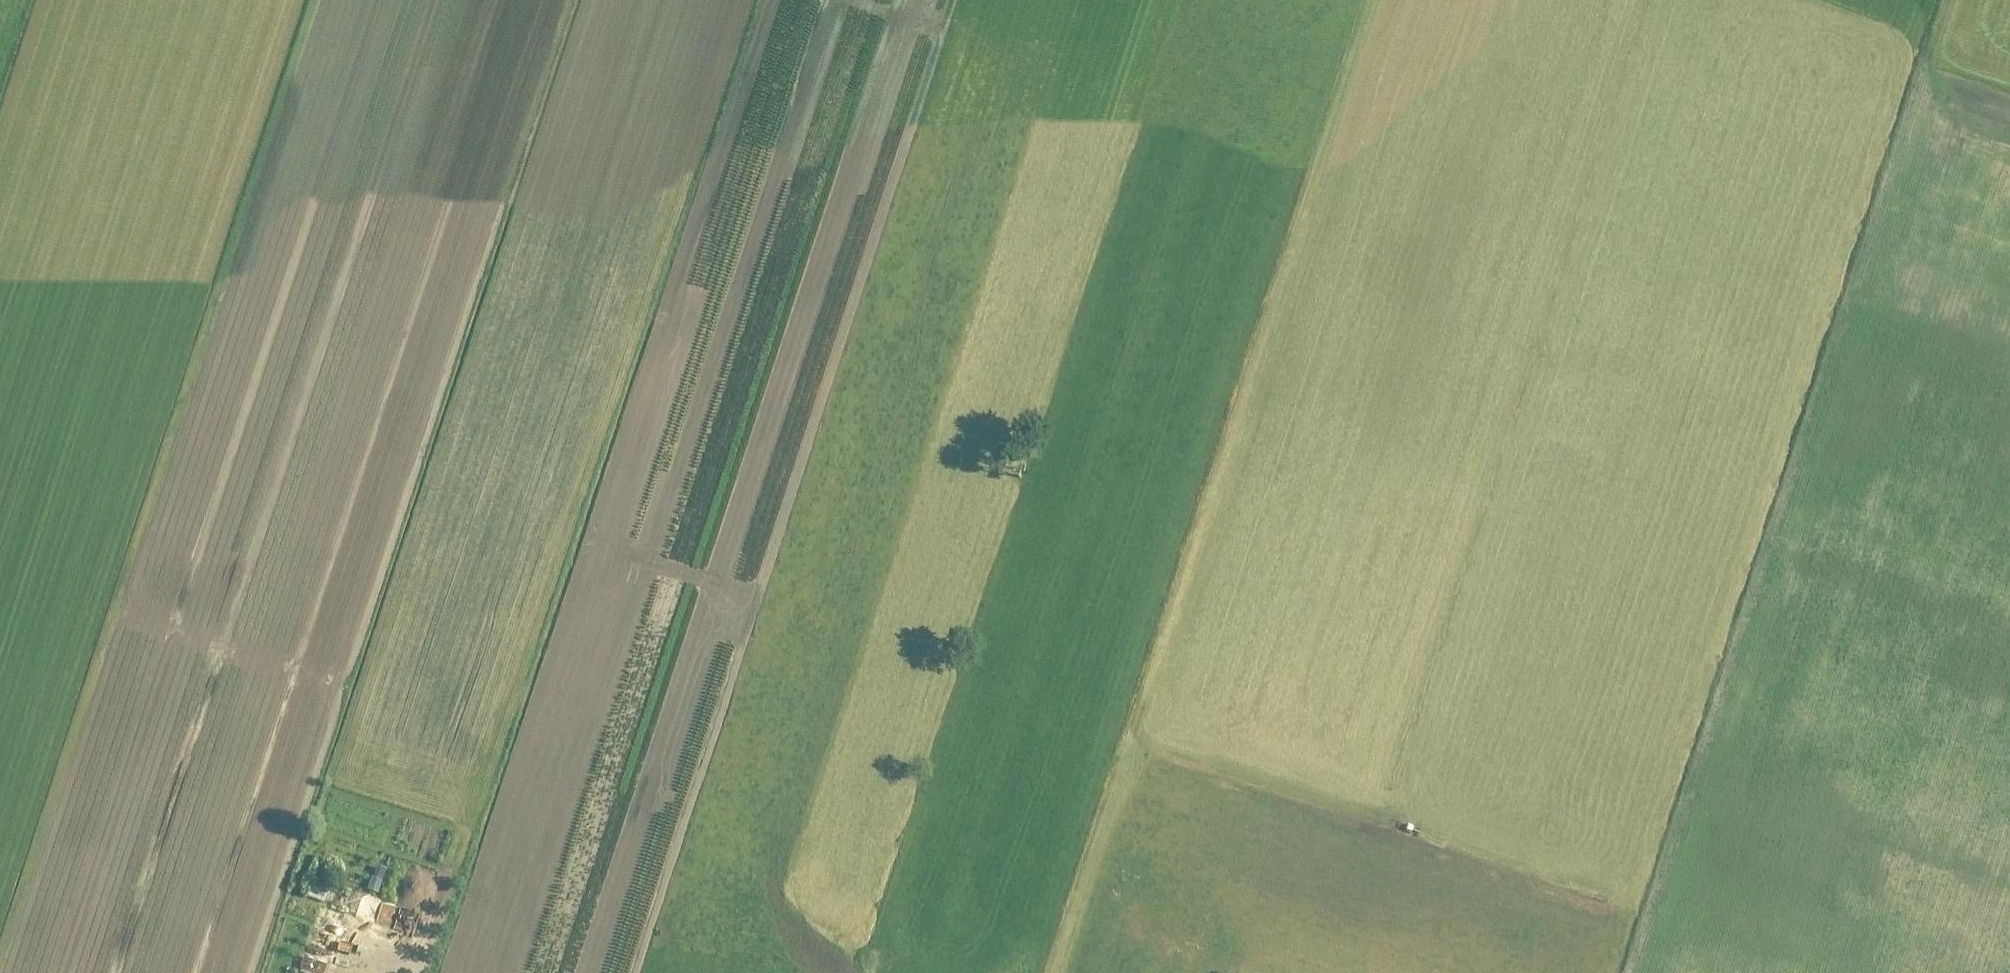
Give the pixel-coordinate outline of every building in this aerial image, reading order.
[(339,948),(340,931),(320,930),(319,947),(339,948)] [(324,962),(305,954),(296,972),(320,972),(324,962)]
